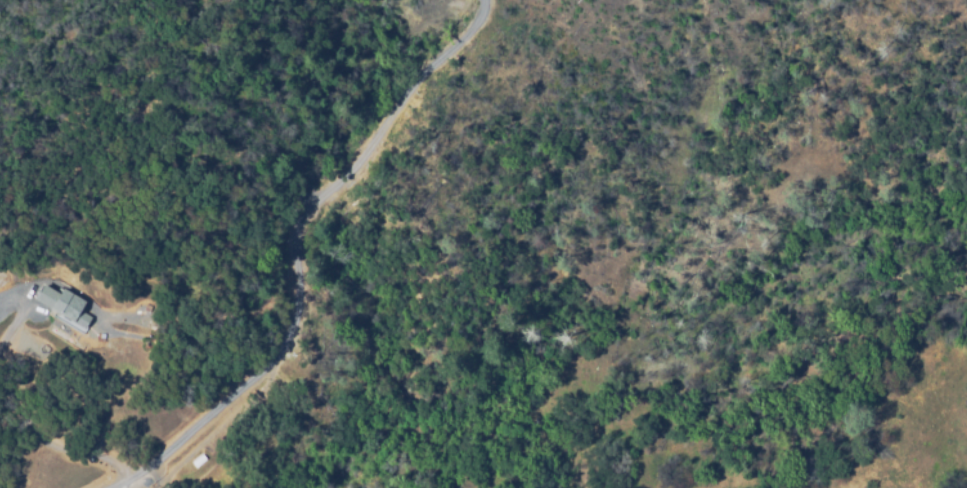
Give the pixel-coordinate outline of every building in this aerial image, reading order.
[(44,285),(58,295),(61,290),(83,303),(80,308),(78,312),(89,318),(82,330),(34,301),(41,289),(44,285)]
